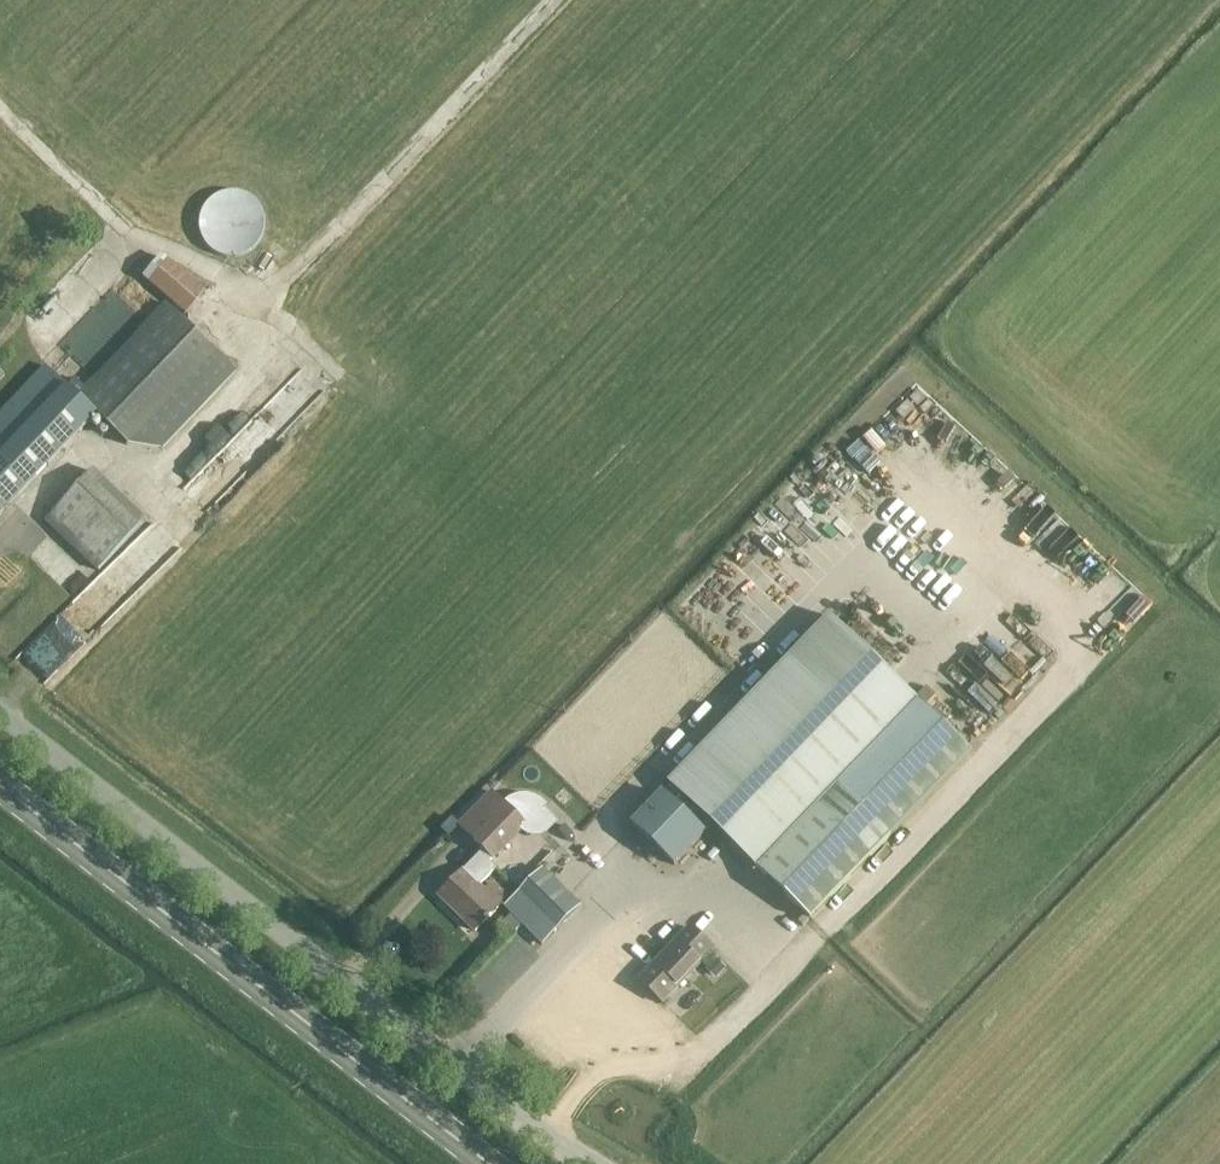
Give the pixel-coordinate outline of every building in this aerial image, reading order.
[(273,207),(225,187),(204,236),(252,257),(273,207)] [(206,292),(162,255),(143,277),(187,315),(206,292)] [(97,415),(129,445),(162,450),(237,370),(165,302),(84,387),(75,378),(68,386),(45,364),(0,411),(0,517),(97,415)] [(44,521),(97,571),(145,519),(93,470),(44,521)] [(828,617),(668,784),(713,826),(810,919),(891,835),(971,752),(917,702),(828,617)] [(673,868),(713,826),(668,784),(628,825),(673,868)] [(544,808),(546,806),(545,805),(543,803),(542,802),(540,801),(539,800),(537,799),(535,798),(533,797),(531,797),(529,796),(527,796),(525,796),(523,796),(521,796),(518,796),(516,797),(514,797),(513,798),(511,799),(509,800),(507,801),(506,802),(504,803),(491,790),(458,825),(483,849),(437,895),(474,931),(509,896),(493,880),(484,890),(480,885),(496,868),(491,863),(521,831),(522,832),(523,832),(524,833),(525,834),(526,834),(527,835),(528,835),(529,835),(530,836),(531,836),(532,836),(533,836),(534,836),(536,836),(537,836),(538,836),(539,836),(540,836),(541,836),(542,835),(543,835),(544,835),(545,834),(546,834),(547,833),(558,822),(544,808)] [(541,869),(503,907),(511,915),(522,926),(541,945),(579,907),(541,869)] [(511,915),(503,923),(514,934),(522,926),(511,915)] [(689,926),(639,978),(664,1002),(714,949),(689,926)]
